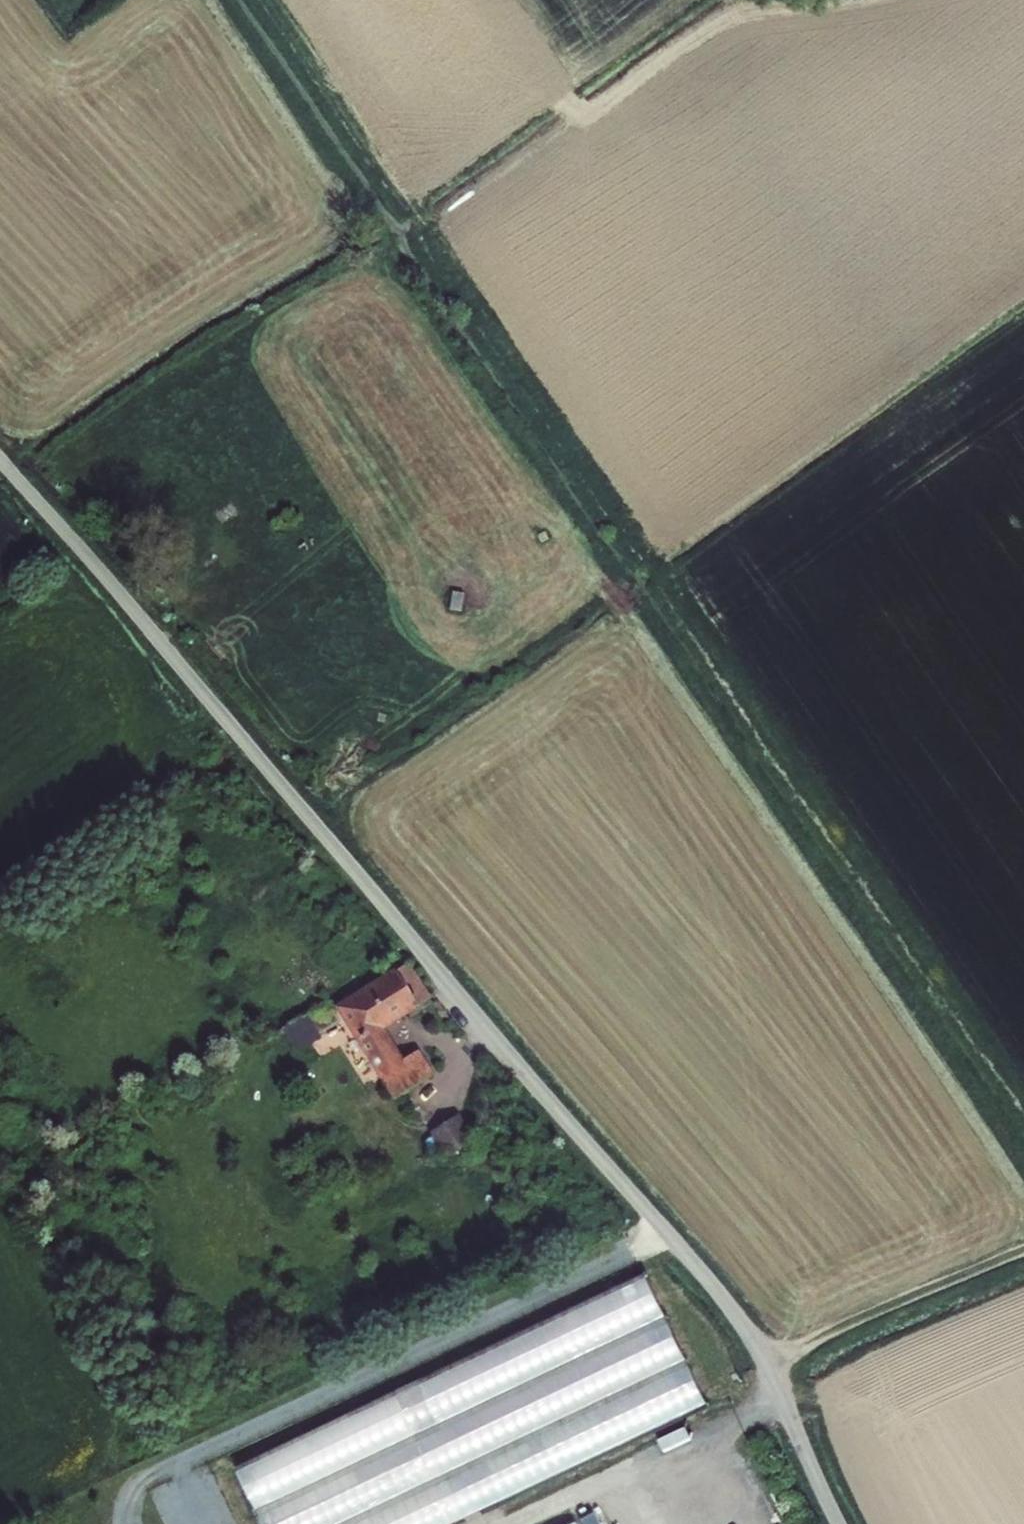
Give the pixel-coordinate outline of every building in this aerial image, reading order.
[(378,1012),(428,980),(413,960),(401,968),(393,955),(335,992),(393,1081),(427,1058),(412,1035),(398,1044),(378,1012)] [(452,1099),(429,1114),(446,1140),(469,1125),(452,1099)] [(169,1487),(187,1523),(426,1523),(703,1394),(642,1263),(169,1487)]
